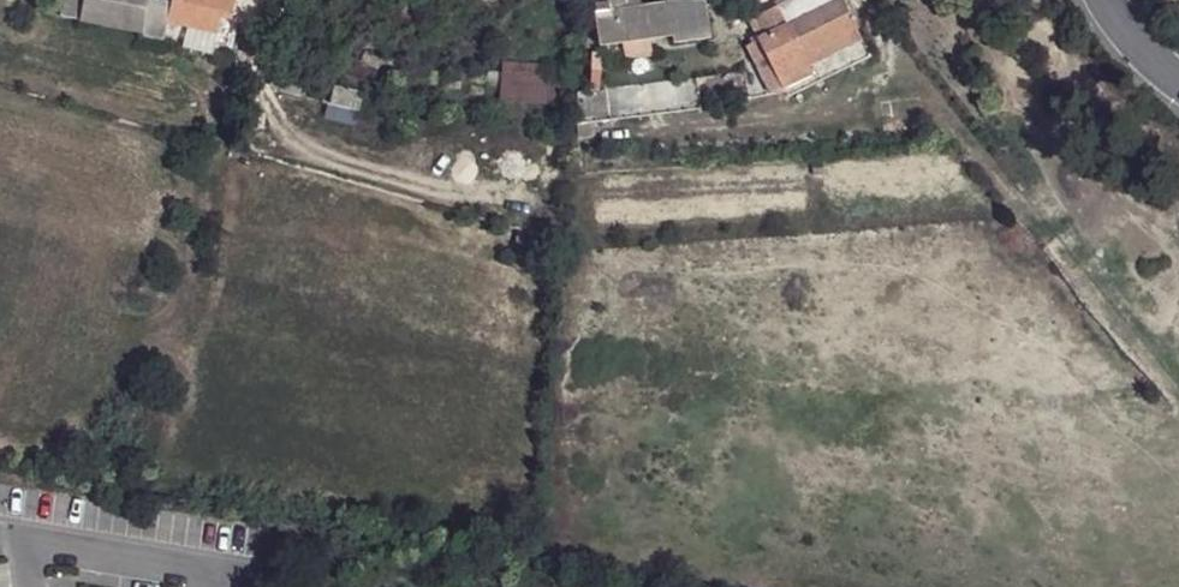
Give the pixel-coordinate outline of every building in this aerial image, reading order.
[(59,18),(141,36),(142,32),(147,2),(148,0),(63,0),(59,18)] [(234,23),(239,0),(173,0),(172,5),(168,26),(219,38),(222,21),(234,23)] [(608,13),(644,10),(642,1),(638,0),(606,0),(608,13)] [(778,10),(789,29),(843,4),(841,0),(798,0),(778,10)] [(172,5),(147,2),(142,32),(165,36),(167,26),(168,26),(172,5)] [(789,29),(778,10),(760,19),(767,39),(760,43),(782,92),(810,79),(801,58),(855,33),(843,4),(789,29)] [(644,10),(608,13),(594,17),(598,49),(623,46),(651,42),(676,39),(671,7),(644,10)] [(708,8),(671,7),(676,39),(676,51),(713,45),(708,8)] [(868,60),(855,33),(801,58),(810,79),(782,92),(785,99),(868,60)] [(654,61),(651,42),(623,46),(626,67),(654,61)] [(561,80),(488,73),(484,113),(557,119),(561,80)] [(696,81),(574,94),(572,125),(700,109),(699,101),(745,95),(743,76),(696,81)]
